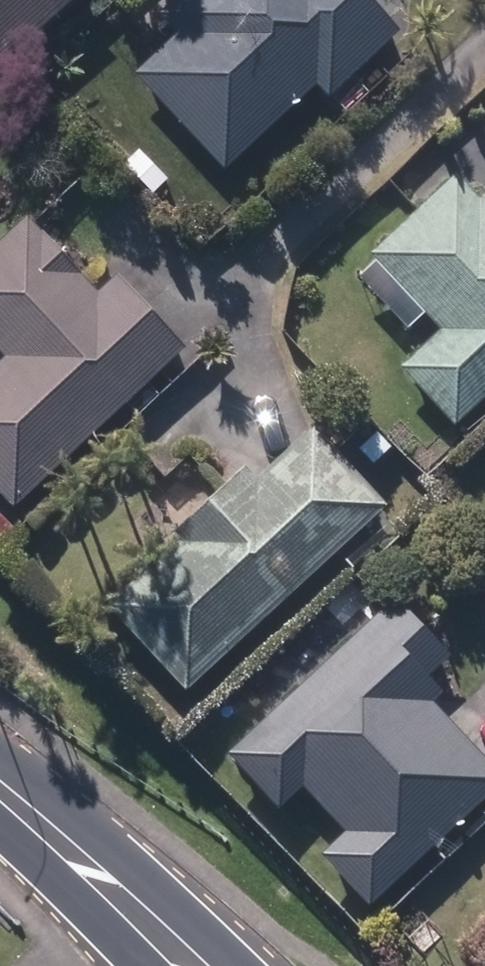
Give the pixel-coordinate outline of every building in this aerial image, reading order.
[(90,0),(0,0),(0,81),(90,0)] [(223,178),(314,92),(326,105),(396,41),(358,0),(184,0),(158,24),(176,44),(134,83),(223,178)] [(454,434),(484,405),(484,208),(483,206),(479,208),(456,183),(370,263),(440,340),(400,376),(454,434)] [(11,516),(183,356),(146,317),(117,285),(97,304),(26,229),(0,252),(0,359),(7,366),(0,372),(0,504),(11,516)] [(105,616),(184,701),(386,512),(312,434),(280,464),(255,487),(244,475),(169,545),(175,551),(105,616)] [(10,536),(0,527),(0,547),(10,536)] [(369,918),(484,809),(484,767),(462,743),(432,712),(442,702),(427,686),(450,665),(394,607),(226,765),(278,819),(301,797),(345,842),(320,867),(369,918)]
